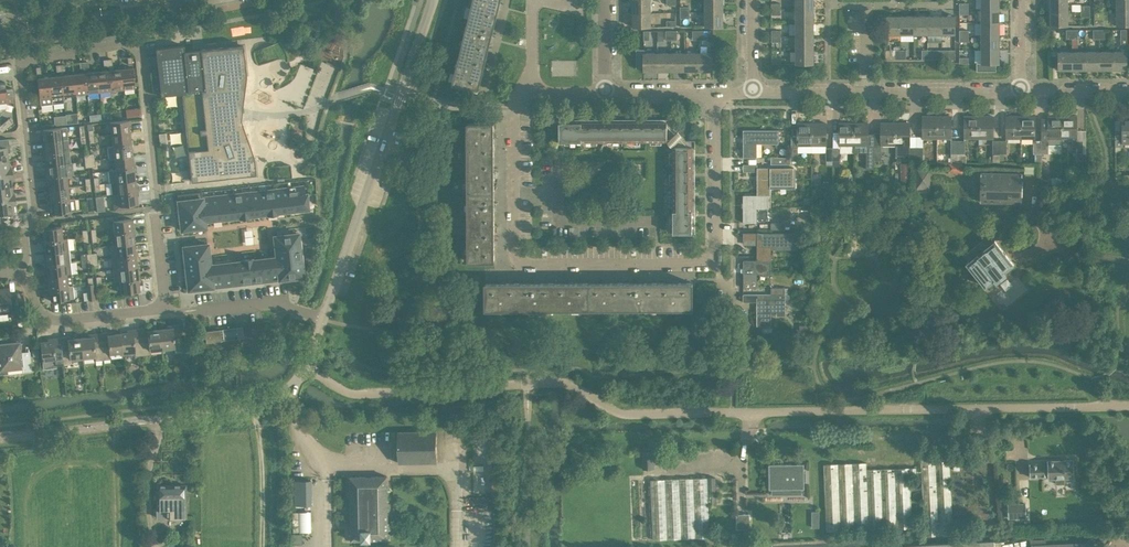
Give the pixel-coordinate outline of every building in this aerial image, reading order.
[(470,16),(495,22),(500,0),(474,0),(470,16)] [(633,11),(651,11),(651,0),(633,0),(633,11)] [(723,0),(705,0),(705,12),(723,12),(723,0)] [(814,9),(814,0),(796,0),(796,9),(814,9)] [(981,8),(999,8),(999,0),(981,0),(981,8)] [(1050,11),(1068,11),(1068,0),(1050,0),(1050,11)] [(1116,11),(1128,11),(1128,0),(1116,0),(1116,11)] [(999,22),(999,8),(981,8),(981,22),(999,22)] [(796,9),(796,22),(814,22),(814,9),(796,9)] [(651,11),(633,11),(633,25),(651,25),(651,11)] [(1068,11),(1050,11),(1050,25),(1068,25),(1068,11)] [(1116,11),(1116,25),(1128,25),(1128,11),(1116,11)] [(723,12),(705,12),(705,26),(723,26),(723,12)] [(900,34),(900,15),(886,15),(886,34),(900,34)] [(914,15),(900,15),(900,34),(914,34),(914,15)] [(927,15),(914,15),(914,34),(927,34),(927,15)] [(933,34),(941,34),(941,15),(927,15),(927,34),(927,37),(933,37),(933,34)] [(941,15),(941,34),(955,34),(955,15),(941,15)] [(470,16),(462,50),(487,56),(495,22),(470,16)] [(814,36),(814,22),(796,22),(796,35),(796,36),(814,36)] [(999,35),(999,22),(981,22),(981,35),(999,35)] [(999,49),(999,35),(981,35),(981,49),(999,49)] [(814,49),(814,36),(796,36),(796,40),(796,49),(814,49)] [(286,62),(286,63),(280,42),(253,52),(258,65),(277,59),(278,59),(279,59),(281,59),(283,59),(284,60),(285,61),(286,62)] [(183,45),(156,48),(158,71),(150,72),(153,93),(160,92),(161,96),(182,93),(189,162),(190,161),(192,180),(225,177),(248,175),(248,174),(255,174),(254,156),(242,122),(236,122),(237,115),(238,107),(242,107),(246,75),(245,75),(242,45),(224,47),(200,49),(200,50),(184,52),(183,45)] [(636,66),(644,66),(644,70),(658,70),(658,51),(644,51),(644,48),(636,48),(636,66)] [(814,49),(796,49),(797,63),(814,63),(814,49)] [(927,49),(927,59),(941,59),(941,49),(927,49)] [(941,49),(941,59),(955,59),(955,50),(941,49)] [(999,49),(981,49),(981,62),(976,62),(976,71),(996,71),(996,63),(999,63),(999,49)] [(487,56),(462,50),(453,83),(478,89),(487,56)] [(671,51),(658,51),(658,70),(671,70),(671,51)] [(685,51),(671,51),(671,70),(685,70),(685,51)] [(698,51),(685,51),(685,70),(698,70),(698,51)] [(712,51),(698,51),(698,70),(712,70),(712,51)] [(1072,69),(1072,51),(1051,51),(1051,65),(1058,64),(1058,69),(1072,69)] [(1085,51),(1072,51),(1072,69),(1086,69),(1085,51)] [(1086,69),(1099,69),(1099,51),(1085,51),(1086,69)] [(1099,69),(1112,69),(1112,51),(1099,51),(1099,69)] [(1126,51),(1112,51),(1112,69),(1126,69),(1126,51)] [(108,66),(109,70),(111,91),(123,90),(121,69),(114,70),(112,65),(112,59),(108,59),(109,66),(108,66)] [(133,67),(121,69),(123,90),(135,88),(133,67)] [(109,70),(97,71),(100,92),(111,91),(109,70)] [(97,71),(85,73),(88,94),(100,92),(97,71)] [(85,73),(74,74),(76,95),(88,94),(85,73)] [(74,74),(62,75),(64,96),(76,95),(74,74)] [(62,75),(50,77),(52,98),(53,104),(65,103),(64,96),(62,75)] [(37,78),(39,99),(40,105),(53,104),(52,98),(50,77),(37,78)] [(7,102),(14,102),(12,88),(6,88),(5,82),(0,82),(0,103),(7,102)] [(140,108),(133,109),(134,116),(141,115),(140,108)] [(114,111),(114,118),(122,118),(121,110),(114,111)] [(1062,137),(1061,115),(1048,115),(1048,118),(1041,118),(1041,140),(1041,153),(1047,153),(1047,144),(1062,144),(1062,137)] [(1076,154),(1077,154),(1077,160),(1085,160),(1085,140),(1077,140),(1077,138),(1076,138),(1076,116),(1061,115),(1062,137),(1072,137),(1072,146),(1076,146),(1076,154)] [(922,138),(936,138),(936,116),(922,116),(922,138)] [(936,116),(936,138),(950,137),(950,116),(936,116)] [(964,137),(978,137),(978,116),(964,116),(964,137)] [(978,116),(978,137),(992,137),(992,116),(978,116)] [(1005,137),(1020,137),(1020,116),(1005,116),(1005,137)] [(1020,116),(1020,137),(1034,137),(1034,116),(1020,116)] [(665,121),(649,122),(559,122),(559,141),(667,141),(667,142),(672,147),(672,146),(673,233),(691,233),(692,148),(695,148),(695,140),(686,140),(682,136),(686,132),(681,127),(677,131),(673,128),(673,125),(667,125),(667,118),(665,118),(665,121)] [(110,122),(111,134),(130,132),(128,121),(129,121),(128,120),(110,122)] [(1125,120),(1125,123),(1121,123),(1121,129),(1115,129),(1115,146),(1122,146),(1122,143),(1128,143),(1128,120),(1125,120)] [(797,145),(811,145),(811,122),(797,123),(797,145)] [(825,122),(811,122),(811,145),(825,144),(825,122)] [(839,144),(852,144),(852,122),(838,122),(839,144)] [(852,122),(852,144),(867,144),(867,122),(852,122)] [(880,144),(894,144),(895,122),(880,122),(880,144)] [(895,122),(894,144),(908,144),(908,122),(895,122)] [(468,157),(494,157),(494,123),(468,123),(468,157)] [(43,130),(44,141),(68,139),(67,126),(43,129),(43,130)] [(763,141),(763,143),(778,143),(778,129),(743,129),(743,157),(757,157),(757,141),(763,141)] [(111,134),(113,146),(131,144),(130,132),(111,134)] [(166,132),(158,133),(160,144),(168,143),(166,132)] [(9,161),(8,153),(10,152),(9,139),(0,140),(0,162),(9,161)] [(44,141),(45,153),(64,151),(69,150),(68,139),(44,141)] [(950,154),(951,154),(951,162),(958,162),(958,154),(957,154),(957,140),(950,140),(950,154)] [(958,154),(958,162),(967,162),(967,155),(965,154),(964,154),(964,140),(957,140),(957,154),(958,154)] [(113,146),(108,146),(109,158),(114,157),(132,155),(131,144),(113,146)] [(46,153),(47,165),(65,163),(71,162),(69,150),(64,151),(45,153),(46,153)] [(114,157),(115,169),(134,167),(132,155),(114,157)] [(468,157),(468,192),(494,192),(494,157),(468,157)] [(9,161),(0,162),(0,175),(13,174),(12,168),(9,168),(9,161)] [(47,165),(48,177),(67,175),(67,176),(74,175),(72,162),(71,162),(65,163),(47,165)] [(757,171),(757,194),(770,194),(771,178),(776,178),(776,180),(784,180),(784,167),(757,167),(757,163),(743,163),(743,171),(757,171)] [(948,163),(948,172),(953,172),(953,171),(957,171),(957,172),(962,172),(962,163),(948,163)] [(917,164),(916,188),(927,188),(928,168),(921,168),(921,164),(917,164)] [(268,167),(269,179),(291,177),(290,165),(268,167)] [(134,167),(115,169),(115,170),(109,171),(110,182),(111,182),(135,179),(134,167)] [(1022,174),(980,173),(979,202),(1021,202),(1021,195),(1022,195),(1022,180),(1022,174)] [(13,174),(0,175),(0,188),(11,187),(11,179),(13,179),(13,174)] [(67,176),(67,175),(48,177),(49,189),(68,187),(67,176)] [(136,191),(135,179),(111,182),(112,194),(136,191)] [(303,186),(288,188),(291,210),(296,209),(296,212),(306,211),(305,208),(308,208),(306,194),(304,194),(303,186)] [(11,187),(0,188),(0,202),(16,200),(15,194),(12,194),(11,187)] [(48,201),(51,201),(69,198),(68,187),(49,189),(50,195),(48,195),(48,201)] [(288,188),(274,190),(276,212),(291,210),(288,188)] [(274,190),(259,191),(262,213),(267,213),(268,214),(277,213),(276,212),(274,190)] [(136,191),(112,194),(114,210),(133,208),(133,204),(138,204),(136,191)] [(202,191),(177,194),(180,215),(204,213),(202,198),(202,191)] [(259,191),(251,192),(253,214),(262,213),(259,191)] [(251,192),(242,193),(245,217),(249,216),(249,215),(253,214),(251,192)] [(468,192),(468,227),(494,227),(494,192),(468,192)] [(242,193),(234,194),(236,216),(240,216),(240,217),(245,217),(242,193)] [(234,194),(225,195),(228,217),(236,216),(234,194)] [(770,194),(757,194),(743,194),(743,222),(757,222),(757,205),(763,205),(763,208),(771,208),(771,197),(770,194)] [(225,195),(211,197),(213,221),(222,220),(222,218),(228,217),(225,195)] [(211,197),(202,198),(204,213),(205,220),(213,219),(213,221),(211,197)] [(51,201),(48,201),(49,206),(51,206),(52,213),(54,213),(54,217),(71,215),(71,211),(77,210),(75,198),(69,198),(51,201)] [(14,213),(13,205),(16,205),(16,200),(0,202),(0,215),(14,213)] [(204,213),(180,215),(181,230),(206,227),(205,220),(204,213)] [(113,221),(114,233),(133,231),(132,219),(132,218),(113,220),(113,221)] [(62,239),(61,227),(61,226),(43,228),(43,229),(44,241),(62,239)] [(494,227),(468,227),(468,261),(494,261),(494,227)] [(756,260),(771,260),(771,244),(777,244),(777,246),(777,251),(784,251),(784,246),(785,246),(784,232),(757,232),(757,229),(743,229),(743,236),(756,236),(757,255),(756,260)] [(114,233),(116,245),(134,243),(133,231),(114,233)] [(298,233),(274,236),(276,250),(300,248),(298,233)] [(996,281),(1005,274),(1003,272),(1013,264),(994,240),(993,241),(988,235),(975,245),(980,252),(966,263),(985,287),(995,279),(996,281)] [(68,238),(62,239),(44,241),(45,253),(69,250),(68,238)] [(138,254),(136,254),(134,243),(116,245),(110,246),(112,257),(138,254)] [(207,244),(183,246),(185,261),(209,258),(207,244)] [(300,248),(276,250),(276,257),(277,264),(302,262),(300,248)] [(45,253),(47,264),(71,262),(69,250),(45,253)] [(113,269),(118,269),(118,268),(137,266),(136,261),(139,261),(138,257),(138,254),(112,257),(113,269)] [(276,257),(268,258),(271,280),(279,279),(277,264),(276,257)] [(209,258),(185,261),(186,275),(211,272),(210,265),(209,258)] [(268,258),(259,259),(262,281),(271,280),(268,258)] [(243,261),(236,262),(239,284),(253,282),(251,259),(243,260),(243,261)] [(252,259),(251,259),(253,282),(262,281),(259,259),(252,260),(252,259)] [(231,260),(222,261),(225,285),(239,284),(236,262),(231,262),(231,260)] [(771,260),(756,260),(743,260),(743,287),(757,287),(757,271),(763,271),(763,273),(771,274),(771,273),(771,260)] [(215,264),(210,265),(211,272),(212,287),(225,285),(222,261),(215,262),(215,264)] [(47,264),(47,265),(48,276),(72,273),(71,262),(47,264)] [(302,262),(277,264),(279,279),(303,276),(302,262)] [(114,281),(138,278),(141,278),(141,277),(138,277),(137,266),(118,268),(118,269),(113,269),(114,281)] [(211,272),(186,275),(188,290),(212,287),(211,272)] [(48,276),(49,288),(68,286),(73,285),(72,273),(48,276)] [(114,281),(120,280),(121,292),(121,293),(140,291),(139,285),(142,284),(141,278),(138,278),(114,281)] [(84,300),(95,299),(93,283),(88,284),(87,284),(87,292),(83,292),(84,300)] [(520,308),(520,283),(486,283),(486,308),(520,308)] [(555,283),(520,283),(520,308),(555,308),(555,283)] [(589,283),(555,283),(555,308),(589,308),(589,283)] [(624,283),(589,283),(589,308),(624,308),(624,283)] [(658,283),(624,283),(624,308),(658,308),(658,283)] [(658,283),(658,308),(693,308),(693,283),(658,283)] [(68,286),(49,288),(51,300),(50,300),(51,301),(75,298),(74,290),(73,285),(68,286)] [(8,313),(11,312),(11,314),(18,313),(16,293),(9,293),(9,288),(0,289),(0,320),(8,319),(8,313)] [(784,315),(784,294),(770,294),(743,294),(743,301),(757,301),(757,325),(770,325),(770,311),(777,311),(777,315),(784,315)] [(167,328),(160,329),(162,350),(174,349),(175,351),(183,351),(180,324),(172,325),(172,327),(168,328),(167,326),(167,328)] [(244,338),(243,326),(205,331),(207,343),(244,338)] [(147,328),(139,329),(142,355),(150,354),(150,351),(162,350),(160,329),(152,330),(152,327),(152,330),(147,330),(147,328)] [(127,332),(120,333),(122,354),(135,353),(135,356),(142,355),(139,329),(132,330),(132,332),(128,332),(128,330),(127,330),(127,332)] [(110,356),(122,354),(120,333),(113,334),(112,332),(112,334),(108,335),(107,332),(100,333),(100,339),(102,359),(110,359),(110,356)] [(88,337),(80,338),(83,359),(95,357),(95,360),(102,359),(100,339),(100,333),(92,334),(93,336),(88,337),(88,334),(87,334),(88,337)] [(67,337),(60,337),(63,364),(71,363),(70,360),(83,359),(80,338),(73,338),(72,336),(72,339),(68,339),(67,337)] [(40,342),(42,363),(43,369),(57,368),(56,364),(63,364),(60,337),(53,338),(53,341),(48,341),(48,339),(48,341),(40,342)] [(7,371),(22,369),(23,372),(32,371),(30,356),(22,357),(20,341),(0,344),(0,375),(8,374),(7,371)] [(437,462),(436,431),(398,431),(399,463),(437,462)] [(474,437),(474,492),(493,492),(493,436),(474,437)] [(643,469),(654,468),(653,449),(642,450),(643,469)] [(953,534),(949,454),(921,455),(925,535),(953,534)] [(1074,465),(1073,460),(1047,461),(1047,463),(1029,464),(1030,477),(1048,476),(1048,479),(1056,478),(1056,484),(1064,483),(1064,478),(1074,477),(1074,472),(1076,472),(1076,465),(1074,465)] [(911,528),(909,476),(916,476),(916,467),(867,469),(866,462),(823,464),(826,531),(911,528)] [(804,464),(797,464),(769,464),(769,489),(781,489),(781,494),(789,494),(789,489),(798,489),(804,488),(804,481),(806,481),(806,471),(804,471),(804,464)] [(391,522),(388,523),(387,475),(350,476),(351,540),(389,540),(389,529),(391,529),(391,522)] [(715,477),(708,477),(651,479),(653,540),(710,537),(709,503),(716,503),(715,477)] [(294,479),(294,504),(311,505),(312,480),(294,479)] [(153,514),(157,516),(157,518),(186,517),(186,485),(157,485),(157,495),(153,495),(153,500),(157,500),(157,507),(153,509),(153,514)] [(1026,518),(1026,505),(1008,505),(1008,518),(1026,518)] [(310,511),(294,512),(292,512),(293,532),(310,531),(310,511)] [(737,529),(750,528),(750,513),(736,514),(737,529)]
